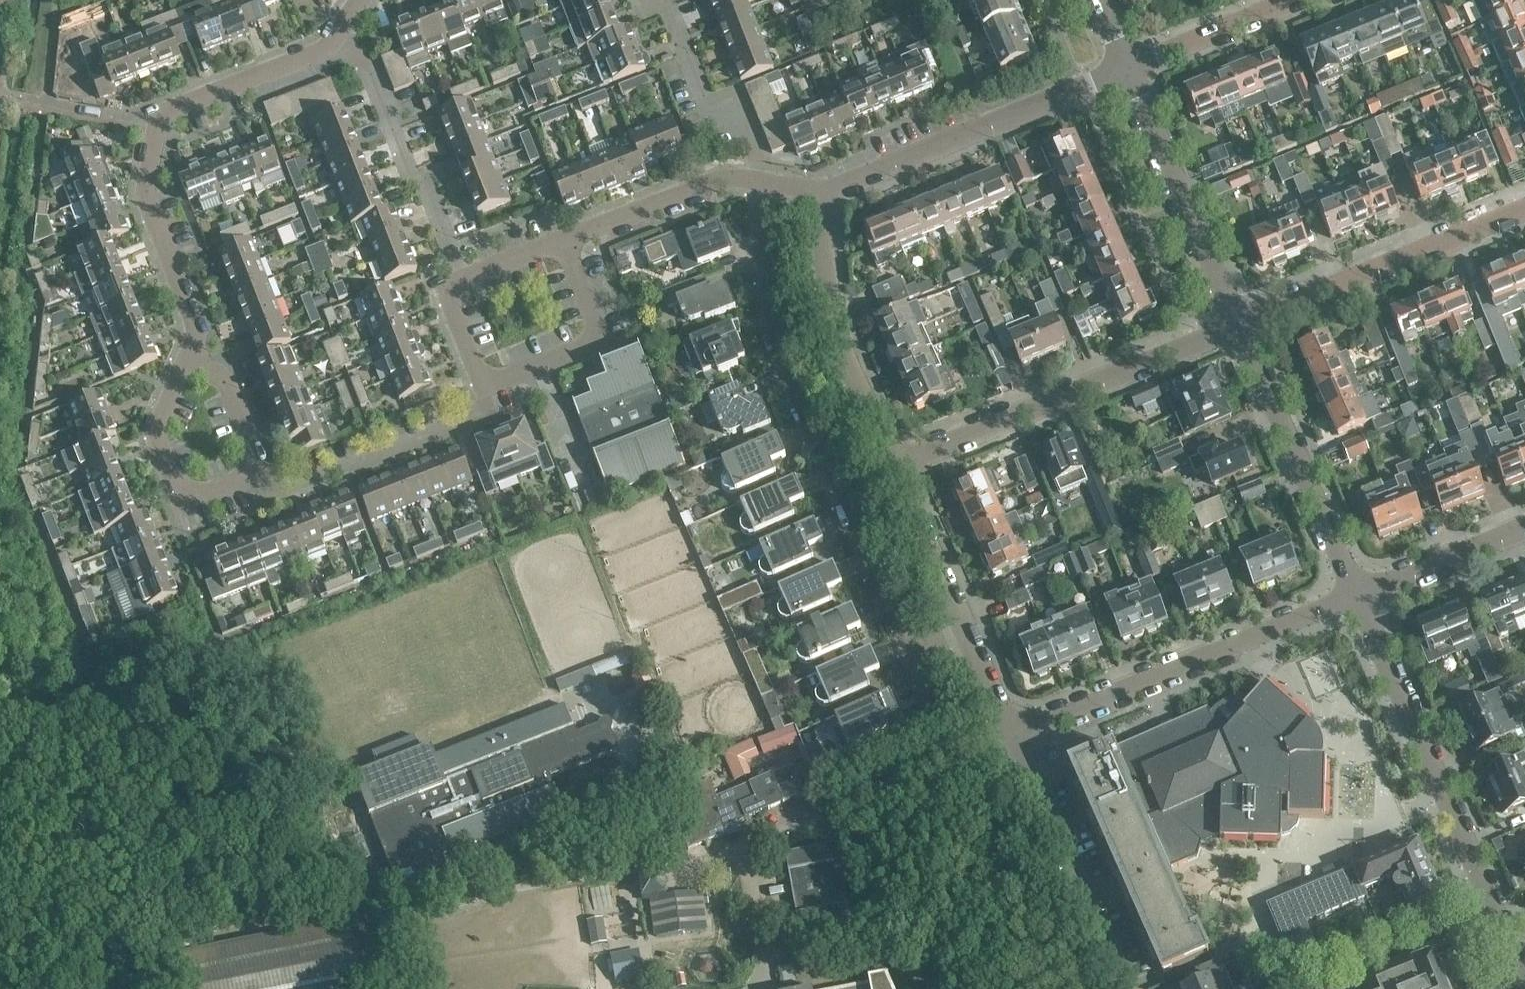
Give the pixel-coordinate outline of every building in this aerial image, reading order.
[(176,12),(187,42),(198,37),(204,52),(227,42),(210,0),(207,0),(176,12)] [(227,42),(250,33),(246,24),(257,20),(250,0),(210,0),(227,42)] [(257,20),(269,15),(265,6),(280,0),(250,0),(257,20)] [(454,5),(455,5),(464,27),(465,27),(484,19),(477,0),(453,0),(454,5)] [(484,19),(505,11),(501,0),(477,0),(484,19)] [(612,11),(608,0),(582,0),(562,8),(563,8),(568,6),(576,26),(612,11)] [(750,7),(747,0),(710,0),(717,20),(750,7)] [(943,1),(946,9),(954,5),(951,0),(944,0),(943,1)] [(1001,69),(1034,55),(1010,0),(971,0),(1001,69)] [(1403,37),(1425,28),(1414,0),(1409,0),(1391,7),(1403,37)] [(1441,14),(1452,10),(1448,0),(1435,0),(1441,14)] [(1471,2),(1481,24),(1483,23),(1522,6),(1521,4),(1523,3),(1524,0),(1475,0),(1471,2)] [(524,15),(519,2),(509,5),(515,19),(524,15)] [(96,23),(111,17),(106,3),(91,10),(96,23)] [(451,55),(472,46),(465,27),(464,27),(455,5),(454,5),(435,13),(448,45),(451,55)] [(1483,23),(1493,45),(1524,30),(1524,14),(1522,6),(1483,23)] [(725,40),(758,27),(750,7),(717,20),(725,40)] [(1408,48),(1403,37),(1391,7),(1369,16),(1385,57),(1408,48)] [(89,22),(85,10),(62,19),(63,20),(61,32),(67,30),(89,22)] [(1452,10),(1441,14),(1446,25),(1457,20),(1452,10)] [(570,28),(578,48),(620,31),(612,11),(576,26),(570,28)] [(142,26),(146,37),(159,69),(182,60),(176,46),(187,42),(176,12),(142,26)] [(448,45),(435,13),(415,21),(428,53),(448,45)] [(811,29),(806,16),(797,19),(802,33),(811,29)] [(1348,25),(1359,55),(1364,66),(1385,57),(1369,16),(1348,25)] [(884,23),(888,32),(901,27),(898,17),(884,23)] [(431,62),(428,53),(415,21),(394,29),(402,49),(407,61),(411,70),(431,62)] [(888,32),(884,23),(871,28),(874,38),(888,32)] [(1359,55),(1348,25),(1325,34),(1337,64),(1359,55)] [(596,64),(605,60),(638,47),(630,27),(620,31),(578,48),(579,48),(587,45),(595,64),(596,64)] [(733,60),(766,47),(758,27),(725,40),(733,60)] [(960,39),(967,36),(963,27),(956,30),(960,39)] [(525,45),(534,42),(529,28),(520,32),(525,45)] [(811,29),(802,33),(807,46),(817,43),(811,29)] [(1493,45),(1491,45),(1501,66),(1524,56),(1524,30),(1493,45)] [(371,38),(373,44),(376,50),(390,45),(385,32),(371,38)] [(844,39),(848,48),(861,43),(858,34),(844,39)] [(1339,69),(1337,64),(1325,34),(1302,43),(1319,84),(1329,80),(1326,74),(1339,69)] [(971,45),(967,36),(960,39),(963,48),(971,45)] [(123,45),(136,78),(159,69),(146,37),(123,45)] [(1454,42),(1457,49),(1461,58),(1473,53),(1466,37),(1454,42)] [(848,48),(844,39),(831,45),(834,54),(848,48)] [(115,86),(136,78),(123,45),(102,54),(97,40),(80,46),(100,98),(117,92),(115,86)] [(540,55),(534,42),(525,45),(530,59),(540,55)] [(897,54),(913,94),(934,86),(928,70),(936,67),(926,43),(897,54)] [(604,85),(614,81),(649,67),(650,63),(648,56),(643,55),(641,56),(638,47),(605,60),(596,64),(604,85)] [(733,60),(741,81),(774,68),(766,47),(733,60)] [(66,51),(68,57),(76,54),(74,48),(66,51)] [(381,57),(386,69),(407,61),(402,49),(381,57)] [(1473,53),(1461,58),(1465,68),(1477,63),(1473,53)] [(880,70),(894,102),(913,94),(897,54),(888,58),(892,65),(880,70)] [(1264,93),(1276,88),(1286,85),(1276,58),(1274,54),(1252,63),(1264,93)] [(807,62),(811,71),(824,66),(820,56),(807,62)] [(1511,88),(1524,82),(1524,56),(1501,66),(1510,88),(1511,88)] [(554,58),(533,67),(536,74),(546,70),(551,81),(555,79),(561,77),(554,58)] [(390,80),(411,72),(411,70),(407,61),(386,69),(390,80)] [(524,62),(504,70),(507,79),(528,71),(524,62)] [(811,71),(807,62),(793,67),(797,76),(811,71)] [(1243,102),(1264,93),(1252,63),(1230,72),(1243,102)] [(973,71),(977,80),(984,76),(981,67),(973,71)] [(507,79),(504,70),(490,75),(494,84),(507,79)] [(536,74),(527,78),(533,92),(542,88),(542,86),(551,82),(551,81),(546,70),(536,74)] [(894,102),(880,70),(860,78),(874,110),(880,108),(881,111),(885,113),(890,110),(892,107),(891,103),(894,102)] [(390,80),(395,91),(416,83),(411,72),(390,80)] [(779,72),(766,77),(770,87),(770,86),(770,87),(783,81),(779,72)] [(1246,111),(1243,102),(1230,72),(1209,81),(1221,111),(1225,120),(1246,111)] [(1430,74),(1420,78),(1425,91),(1435,87),(1430,74)] [(632,80),(636,90),(650,84),(646,75),(632,80)] [(1300,75),(1288,80),(1298,106),(1310,102),(1300,75)] [(770,87),(766,77),(745,86),(750,97),(771,88),(770,87),(770,86),(770,87)] [(320,83),(328,104),(340,100),(332,78),(320,83)] [(533,92),(527,78),(518,81),(526,102),(535,99),(533,92)] [(854,119),(854,118),(874,110),(860,78),(840,87),(844,97),(844,96),(854,119)] [(477,80),(464,85),(467,95),(481,90),(477,80)] [(632,80),(616,87),(619,96),(636,90),(632,80)] [(1199,120),(1221,111),(1209,81),(1199,85),(1198,81),(1195,80),(1189,83),(1188,86),(1189,89),(1186,90),(1191,102),(1188,103),(1187,107),(1191,117),(1194,118),(1198,117),(1199,120)] [(63,98),(79,92),(75,81),(59,88),(63,98)] [(557,97),(551,82),(542,86),(542,88),(533,92),(535,99),(538,105),(557,97)] [(1511,88),(1520,109),(1524,107),(1524,82),(1511,88)] [(309,87),(317,108),(328,104),(320,83),(309,87)] [(467,95),(464,85),(450,91),(454,100),(467,95)] [(309,87),(298,91),(306,113),(317,108),(309,87)] [(1326,133),(1338,129),(1321,87),(1310,92),(1326,133)] [(1480,102),(1492,97),(1488,87),(1476,91),(1480,102)] [(754,108),(775,100),(771,88),(750,97),(754,108)] [(295,117),(306,113),(298,91),(287,96),(295,117)] [(592,96),(596,105),(609,100),(606,91),(592,96)] [(1431,97),(1435,106),(1446,101),(1443,93),(1431,97)] [(284,121),(295,117),(287,96),(276,100),(284,121)] [(423,102),(426,111),(440,105),(436,96),(423,102)] [(592,96),(579,101),(582,111),(596,105),(592,96)] [(824,105),(838,137),(858,128),(854,118),(854,119),(844,96),(844,97),(824,105)] [(1431,97),(1421,102),(1424,111),(1435,106),(1431,97)] [(1492,97),(1480,102),(1484,111),(1495,107),(1492,97)] [(538,105),(535,99),(526,102),(529,109),(538,105)] [(272,126),(284,121),(276,100),(264,105),(272,126)] [(320,144),(352,131),(344,110),(340,100),(328,104),(317,108),(321,119),(312,123),(320,144)] [(439,113),(447,133),(479,121),(471,100),(439,113)] [(759,119),(780,111),(775,100),(754,108),(759,119)] [(1382,111),(1378,101),(1369,105),(1373,115),(1382,111)] [(804,113),(818,145),(838,137),(824,105),(804,113)] [(556,121),(569,116),(566,106),(552,112),(556,121)] [(648,120),(663,158),(684,150),(669,111),(648,120)] [(784,121),(780,111),(759,119),(763,130),(784,122),(784,121)] [(552,112),(542,116),(538,117),(542,126),(556,121),(552,112)] [(804,113),(784,121),(784,122),(789,133),(793,144),(797,154),(806,150),(807,153),(811,155),(816,152),(818,149),(817,146),(818,145),(804,113)] [(1384,140),(1391,158),(1403,153),(1388,119),(1394,117),(1392,113),(1375,120),(1384,140)] [(627,128),(631,138),(632,138),(643,166),(663,158),(648,120),(627,128)] [(487,141),(479,121),(447,133),(455,153),(487,141)] [(784,122),(763,130),(768,141),(789,133),(784,122)] [(1352,129),(1341,133),(1345,142),(1356,138),(1352,129)] [(352,131),(320,144),(328,164),(360,151),(352,131)] [(1497,145),(1509,140),(1505,131),(1493,135),(1497,145)] [(535,145),(529,132),(520,135),(525,149),(535,145)] [(768,141),(773,152),(793,144),(789,133),(768,141)] [(1341,133),(1330,138),(1333,147),(1345,142),(1341,133)] [(1291,134),(1282,137),(1287,149),(1296,145),(1291,134)] [(276,139),(284,159),(293,155),(285,135),(276,139)] [(1075,135),(1041,149),(1051,171),(1084,157),(1084,156),(1087,155),(1088,151),(1084,144),(1081,142),(1078,143),(1075,135)] [(1509,140),(1497,145),(1503,159),(1505,166),(1518,162),(1513,150),(1524,145),(1524,142),(1522,135),(1509,140)] [(1287,149),(1282,137),(1273,141),(1276,149),(1277,153),(1287,149)] [(632,138),(631,138),(612,145),(627,184),(647,176),(643,166),(632,138)] [(270,139),(249,147),(265,189),(286,181),(270,139)] [(1007,164),(1016,186),(1032,179),(1023,157),(1021,158),(1013,140),(1002,144),(1010,163),(1007,164)] [(1391,158),(1384,140),(1373,144),(1379,159),(1383,169),(1394,164),(1392,159),(1391,158)] [(487,141),(455,153),(462,174),(495,161),(487,141)] [(106,171),(101,159),(98,150),(88,154),(84,142),(78,145),(74,143),(66,146),(64,150),(61,152),(70,175),(51,182),(54,191),(64,188),(106,171)] [(1229,159),(1228,159),(1219,163),(1223,175),(1244,167),(1239,155),(1234,143),(1225,148),(1229,159)] [(1489,173),(1483,159),(1477,144),(1454,153),(1457,159),(1466,183),(1489,173)] [(525,149),(529,159),(531,163),(540,159),(535,145),(525,149)] [(591,153),(606,192),(627,184),(612,145),(591,153)] [(266,191),(265,189),(249,147),(229,155),(241,188),(253,184),(257,195),(266,191)] [(328,164),(336,184),(368,171),(360,151),(328,164)] [(1249,151),(1239,155),(1244,167),(1254,163),(1249,151)] [(1298,160),(1298,159),(1295,152),(1285,157),(1286,159),(1288,164),(1298,160)] [(606,192),(591,153),(571,161),(586,200),(606,192)] [(1444,192),(1431,162),(1430,159),(1428,153),(1414,158),(1413,154),(1403,158),(1421,201),(1444,192)] [(1457,159),(1454,153),(1441,159),(1431,162),(1444,192),(1445,191),(1448,194),(1456,191),(1456,187),(1466,183),(1457,159)] [(241,188),(229,155),(209,163),(221,196),(225,205),(245,197),(241,188)] [(1094,179),(1085,159),(1084,157),(1051,171),(1048,172),(1054,186),(1062,182),(1065,191),(1094,179)] [(1286,159),(1285,157),(1274,161),(1282,182),(1293,177),(1288,164),(1286,159)] [(286,164),(291,178),(301,174),(295,160),(286,164)] [(495,161),(462,174),(470,194),(503,181),(495,161)] [(586,200),(571,161),(551,169),(562,198),(566,208),(586,200)] [(221,196),(209,163),(188,171),(179,175),(189,202),(198,199),(200,204),(221,196)] [(1015,198),(1006,177),(1002,179),(999,171),(997,171),(996,168),(987,172),(988,175),(976,180),(988,209),(1015,198)] [(1382,169),(1359,178),(1376,219),(1399,210),(1386,180),(1382,169)] [(114,191),(106,171),(64,188),(72,208),(114,191)] [(368,171),(336,184),(343,204),(376,191),(368,171)] [(1251,171),(1228,180),(1233,191),(1255,182),(1251,171)] [(551,186),(545,172),(536,176),(541,190),(551,186)] [(1304,173),(1293,177),(1304,204),(1315,199),(1304,173)] [(306,188),(301,174),(291,178),(296,191),(306,188)] [(988,209),(976,180),(974,181),(972,177),(963,181),(964,185),(954,189),(966,218),(988,209)] [(1336,187),(1341,199),(1353,228),(1376,219),(1359,178),(1336,187)] [(1065,191),(1075,213),(1103,201),(1094,179),(1065,191)] [(511,202),(503,181),(470,194),(478,214),(511,202)] [(954,224),(966,218),(954,189),(952,190),(950,187),(941,190),(942,194),(932,198),(947,236),(957,232),(954,224)] [(72,208),(79,228),(122,211),(114,191),(72,208)] [(352,225),(362,221),(361,220),(384,211),(376,191),(343,204),(352,225)] [(1022,199),(1026,208),(1037,203),(1034,195),(1022,199)] [(947,236),(932,198),(929,199),(928,196),(918,200),(920,203),(910,207),(922,237),(944,228),(947,236)] [(1053,196),(1042,201),(1046,211),(1057,205),(1053,196)] [(1341,199),(1318,208),(1330,238),(1353,228),(1341,199)] [(37,216),(47,217),(49,203),(39,201),(37,216)] [(302,204),(307,218),(316,215),(311,201),(302,204)] [(1103,201),(1075,213),(1085,235),(1113,223),(1103,201)] [(295,205),(274,213),(278,222),(299,214),(295,205)] [(897,212),(888,216),(900,246),(922,237),(910,207),(907,208),(906,205),(896,209),(897,212)] [(361,220),(362,221),(369,240),(402,227),(394,207),(384,211),(361,220)] [(78,251),(97,243),(97,244),(111,239),(130,232),(122,211),(79,228),(85,242),(76,246),(78,251)] [(278,222),(274,213),(261,218),(264,228),(278,222)] [(307,218),(312,232),(322,228),(316,215),(307,218)] [(37,216),(36,230),(46,232),(47,217),(37,216)] [(900,246),(888,216),(876,221),(875,218),(866,222),(867,225),(866,226),(871,239),(867,241),(878,268),(892,263),(890,258),(903,253),(900,246)] [(1273,226),(1276,233),(1285,256),(1308,247),(1296,217),(1273,226)] [(301,220),(292,223),(297,237),(306,233),(301,220)] [(234,229),(238,238),(251,233),(248,223),(234,229)] [(650,267),(680,256),(686,270),(698,265),(698,266),(730,253),(725,240),(728,238),(723,225),(720,226),(719,223),(703,229),(700,230),(698,227),(658,243),(657,240),(644,245),(645,248),(643,249),(650,267)] [(1123,244),(1113,223),(1085,235),(1094,257),(1123,244)] [(1276,233),(1273,226),(1251,236),(1263,265),(1273,261),(1275,266),(1287,261),(1285,256),(1276,233)] [(369,240),(377,260),(410,247),(402,227),(369,240)] [(224,243),(238,238),(234,229),(221,234),(224,243)] [(1057,236),(1061,245),(1072,240),(1068,232),(1057,236)] [(78,251),(86,271),(119,259),(111,239),(97,244),(97,243),(78,251)] [(252,239),(219,252),(227,273),(260,260),(252,239)] [(314,246),(320,259),(329,256),(324,242),(314,246)] [(1123,244),(1094,257),(1086,260),(1091,273),(1100,270),(1104,279),(1132,266),(1123,244)] [(1006,250),(1009,259),(1023,253),(1019,245),(1006,250)] [(305,249),(311,263),(320,259),(314,246),(305,249)] [(385,281),(418,268),(410,247),(377,260),(385,281)] [(1045,252),(1049,261),(1060,256),(1056,247),(1045,252)] [(1009,259),(1006,250),(992,256),(995,264),(1009,259)] [(27,255),(33,269),(42,266),(36,252),(27,255)] [(1504,266),(1521,308),(1522,308),(1524,307),(1524,257),(1523,258),(1522,255),(1512,259),(1513,262),(1504,266)] [(320,259),(325,273),(334,269),(329,256),(320,259)] [(615,261),(620,275),(631,270),(626,256),(615,261)] [(94,292),(127,279),(119,259),(86,271),(75,276),(83,296),(94,292)] [(316,277),(325,273),(320,259),(311,263),(316,277)] [(260,260),(227,273),(235,293),(268,280),(260,260)] [(965,278),(985,270),(981,261),(961,269),(965,278)] [(297,277),(314,271),(311,263),(294,270),(297,277)] [(1484,282),(1472,287),(1485,319),(1497,345),(1507,372),(1523,365),(1517,352),(1514,353),(1509,340),(1511,339),(1502,317),(1509,314),(1521,308),(1504,266),(1502,266),(1501,263),(1492,267),(1493,270),(1481,274),(1484,282)] [(1142,288),(1132,266),(1104,279),(1113,301),(1142,288)] [(951,284),(965,278),(961,269),(947,275),(951,284)] [(1065,296),(1075,291),(1065,269),(1055,274),(1065,296)] [(40,289),(50,286),(44,272),(35,276),(40,289)] [(873,289),(878,299),(905,288),(900,277),(873,289)] [(94,292),(102,312),(134,299),(127,279),(94,292)] [(736,308),(729,291),(729,290),(728,289),(727,288),(726,287),(725,286),(724,286),(722,286),(720,286),(718,286),(709,290),(708,287),(700,290),(696,279),(662,293),(668,308),(678,304),(682,316),(683,316),(684,317),(684,318),(685,319),(686,320),(688,321),(690,321),(692,321),(693,321),(694,321),(704,317),(706,320),(736,308)] [(268,280),(235,293),(243,313),(276,300),(268,280)] [(916,286),(920,295),(935,289),(931,280),(916,286)] [(1031,323),(1044,355),(1066,346),(1053,314),(1064,309),(1051,280),(1040,285),(1049,305),(1033,312),(1037,320),(1031,323)] [(339,299),(348,296),(343,282),(333,285),(339,299)] [(960,309),(966,306),(976,302),(967,283),(958,287),(963,299),(956,302),(960,309)] [(1446,289),(1436,294),(1456,339),(1465,335),(1462,326),(1473,321),(1470,314),(1468,308),(1472,307),(1468,296),(1463,297),(1458,285),(1455,286),(1454,283),(1445,287),(1446,289)] [(920,295),(916,286),(916,284),(905,288),(910,299),(920,295)] [(1091,284),(1075,291),(1065,296),(1068,305),(1084,298),(1095,293),(1091,284)] [(393,285),(360,298),(368,318),(401,306),(393,285)] [(55,299),(50,286),(40,289),(46,303),(55,299)] [(910,299),(905,288),(878,299),(883,310),(910,299)] [(1142,288),(1113,301),(1074,318),(1083,339),(1093,334),(1088,322),(1117,309),(1123,323),(1151,311),(1142,288)] [(1424,298),(1415,302),(1432,341),(1448,335),(1449,337),(1451,336),(1453,340),(1455,339),(1456,339),(1436,294),(1433,295),(1432,292),(1423,296),(1424,298)] [(301,298),(306,311),(316,308),(310,294),(301,298)] [(980,299),(994,330),(1005,325),(991,294),(980,299)] [(92,315),(100,335),(142,319),(134,299),(102,312),(92,315)] [(276,300),(243,313),(251,333),(284,320),(276,300)] [(1398,325),(1385,331),(1399,367),(1404,379),(1408,387),(1417,383),(1416,375),(1407,354),(1406,347),(1407,347),(1419,342),(1416,337),(1426,332),(1436,355),(1438,354),(1432,341),(1415,302),(1412,303),(1411,300),(1402,304),(1403,307),(1392,312),(1398,325)] [(966,306),(972,319),(971,320),(973,325),(984,320),(976,302),(966,306)] [(401,306),(368,318),(376,338),(409,326),(401,306)] [(886,342),(915,329),(906,307),(876,320),(886,342)] [(312,325),(321,321),(316,308),(306,311),(312,325)] [(324,312),(329,326),(339,322),(333,308),(324,312)] [(42,330),(52,331),(54,317),(44,316),(42,330)] [(1373,316),(1361,321),(1371,343),(1383,338),(1373,316)] [(142,319),(100,335),(108,356),(150,339),(142,319)] [(1485,319),(1475,323),(1486,350),(1497,345),(1485,319)] [(284,320),(251,333),(259,354),(292,341),(284,320)] [(1007,329),(1012,340),(1011,340),(1012,341),(1010,341),(1012,345),(1013,345),(1014,345),(1021,364),(1044,355),(1031,323),(1030,323),(1029,320),(1007,329)] [(993,343),(985,324),(976,329),(983,347),(993,343)] [(409,326),(376,338),(384,359),(417,346),(409,326)] [(895,363),(932,348),(922,326),(915,329),(886,342),(895,363)] [(52,331),(42,330),(41,345),(51,346),(52,331)] [(698,360),(705,379),(706,380),(707,381),(709,382),(711,383),(712,383),(714,383),(715,383),(717,382),(718,381),(719,380),(720,378),(720,377),(720,376),(720,375),(720,373),(733,368),(731,363),(745,358),(743,353),(744,353),(740,340),(738,340),(737,336),(718,343),(713,331),(684,343),(691,363),(698,360)] [(337,354),(346,350),(341,336),(332,340),(337,354)] [(1301,351),(1298,352),(1302,360),(1305,359),(1309,369),(1338,356),(1334,347),(1332,348),(1327,336),(1299,348),(1301,351)] [(1371,343),(1367,345),(1370,353),(1386,346),(1383,338),(1371,343)] [(158,360),(150,339),(108,356),(116,376),(158,360)] [(332,340),(329,341),(323,344),(328,357),(337,354),(332,340)] [(417,346),(384,359),(392,379),(424,366),(421,357),(424,356),(426,352),(424,347),(420,346),(417,347),(417,346)] [(1005,368),(995,346),(984,351),(993,373),(1005,368)] [(266,382),(298,369),(290,348),(258,361),(266,382)] [(905,386),(941,370),(932,348),(895,363),(905,386)] [(609,493),(665,471),(685,463),(641,349),(601,365),(611,388),(574,403),(609,493)] [(343,367),(345,366),(352,364),(346,350),(337,354),(343,367)] [(1338,356),(1309,369),(1314,379),(1312,380),(1315,388),(1317,387),(1319,390),(1346,378),(1354,375),(1356,374),(1347,352),(1339,356),(1338,356)] [(337,354),(328,357),(333,371),(343,367),(337,354)] [(37,378),(47,379),(48,365),(38,364),(37,378)] [(424,366),(392,379),(400,400),(433,387),(424,366)] [(1404,379),(1399,367),(1391,370),(1396,383),(1404,379)] [(274,402),(306,389),(298,369),(266,382),(274,402)] [(941,370),(905,386),(915,408),(944,395),(939,382),(946,379),(941,370)] [(1176,415),(1222,395),(1217,382),(1214,383),(1210,374),(1171,391),(1175,401),(1170,403),(1176,415)] [(1320,393),(1318,394),(1322,403),(1324,402),(1328,412),(1358,399),(1368,395),(1364,386),(1360,388),(1354,375),(1346,378),(1319,390),(1320,393)] [(356,393),(365,389),(360,376),(350,379),(356,393)] [(47,379),(37,378),(35,393),(45,394),(47,379)] [(341,399),(350,395),(345,381),(336,385),(341,399)] [(1155,385),(1130,395),(1136,408),(1161,397),(1155,385)] [(1464,385),(1449,391),(1452,399),(1459,397),(1467,393),(1464,385)] [(732,434),(733,434),(742,431),(744,436),(771,425),(763,405),(762,404),(761,402),(760,401),(758,400),(757,400),(755,399),(754,399),(752,400),(745,403),(738,386),(709,398),(721,429),(722,431),(724,432),(725,433),(726,434),(727,434),(729,435),(731,435),(732,434)] [(281,422),(314,409),(306,389),(274,402),(281,422)] [(370,403),(365,389),(356,393),(361,406),(370,403)] [(109,412),(101,391),(68,404),(76,425),(109,412)] [(670,398),(675,411),(690,405),(685,392),(670,398)] [(1467,393),(1459,397),(1469,425),(1479,421),(1481,418),(1470,392),(1467,393)] [(1358,399),(1328,412),(1333,423),(1331,424),(1334,432),(1336,431),(1338,435),(1365,422),(1365,421),(1380,415),(1370,394),(1368,395),(1358,399)] [(350,395),(341,399),(346,412),(356,409),(350,395)] [(1228,407),(1222,395),(1176,415),(1185,437),(1229,418),(1225,408),(1228,407)] [(1452,399),(1446,402),(1459,433),(1471,428),(1469,425),(1459,397),(1452,399)] [(1414,402),(1400,408),(1405,420),(1419,414),(1414,402)] [(1504,421),(1507,428),(1510,436),(1512,443),(1524,473),(1524,404),(1516,407),(1519,415),(1504,421)] [(321,407),(314,409),(281,422),(290,443),(295,441),(300,454),(334,440),(321,407)] [(1372,419),(1377,431),(1398,423),(1393,411),(1372,419)] [(76,425),(84,444),(84,445),(107,436),(107,437),(117,433),(109,412),(76,425)] [(1402,440),(1412,436),(1414,435),(1408,420),(1395,425),(1402,440)] [(30,438),(40,439),(42,425),(32,423),(30,438)] [(507,428),(500,431),(518,477),(541,468),(543,473),(555,469),(545,445),(534,449),(524,424),(511,429),(507,428)] [(1470,429),(1471,431),(1486,467),(1497,463),(1506,484),(1507,483),(1510,486),(1524,480),(1524,473),(1512,443),(1510,436),(1507,428),(1495,433),(1487,436),(1482,424),(1471,428),(1470,429)] [(492,437),(478,442),(488,467),(477,472),(486,496),(498,491),(496,486),(518,477),(500,431),(493,433),(492,437)] [(1462,443),(1442,451),(1445,458),(1449,468),(1463,501),(1474,497),(1477,499),(1483,497),(1483,493),(1484,493),(1475,472),(1486,467),(1471,431),(1459,435),(1462,443)] [(115,457),(107,437),(107,436),(84,445),(84,444),(74,448),(82,469),(115,457)] [(786,456),(777,436),(722,460),(728,473),(724,476),(722,481),(722,486),(726,490),(731,492),(736,491),(736,492),(776,474),(771,463),(786,456)] [(1349,462),(1374,452),(1367,436),(1343,446),(1349,462)] [(40,439),(30,438),(29,453),(39,454),(40,439)] [(1049,465),(1055,482),(1060,493),(1087,482),(1084,474),(1070,439),(1058,444),(1057,441),(1047,445),(1049,448),(1047,449),(1048,452),(1044,454),(1049,465)] [(1158,462),(1184,451),(1179,439),(1153,450),(1158,462)] [(1201,457),(1189,462),(1193,471),(1188,473),(1190,478),(1207,471),(1213,485),(1250,469),(1249,467),(1252,465),(1251,460),(1247,454),(1244,456),(1240,445),(1219,454),(1217,449),(1201,456),(1201,457)] [(461,449),(440,457),(452,490),(473,482),(461,449)] [(1189,462),(1184,451),(1158,462),(1163,474),(1189,462)] [(1025,456),(1014,461),(1027,491),(1038,486),(1025,456)] [(122,477),(115,457),(82,469),(90,489),(122,477)] [(440,457),(420,465),(432,498),(452,490),(440,457)] [(1425,466),(1414,471),(1422,490),(1433,485),(1443,509),(1446,512),(1452,509),(1453,505),(1463,501),(1449,468),(1445,458),(1425,465),(1425,466)] [(1398,489),(1386,494),(1400,527),(1411,522),(1414,525),(1420,522),(1420,519),(1421,519),(1411,495),(1422,491),(1422,490),(1414,471),(1410,461),(1399,466),(1404,479),(1396,483),(1398,489)] [(420,465),(399,473),(412,505),(432,498),(420,465)] [(1087,482),(1096,504),(1108,499),(1096,469),(1084,474),(1087,482)] [(399,473),(379,481),(392,513),(412,505),(399,473)] [(30,474),(21,477),(26,491),(36,487),(30,474)] [(964,509),(993,496),(998,494),(994,484),(989,487),(983,474),(954,487),(955,490),(952,492),(956,501),(959,499),(964,509)] [(665,480),(670,492),(683,487),(678,475),(665,480)] [(122,477),(90,489),(79,494),(87,514),(130,497),(122,477)] [(796,479),(741,503),(746,516),(742,519),(741,524),(741,529),(745,533),(749,535),(755,534),(795,516),(790,506),(805,499),(796,479)] [(359,489),(371,521),(392,513),(379,481),(359,489)] [(1260,481),(1239,490),(1244,503),(1265,494),(1260,481)] [(1362,492),(1356,495),(1362,510),(1369,507),(1380,535),(1383,537),(1389,535),(1390,531),(1400,527),(1386,494),(1383,488),(1382,485),(1381,482),(1361,490),(1362,492)] [(41,501),(36,487),(26,491),(32,505),(41,501)] [(592,490),(584,493),(589,504),(597,501),(592,490)] [(366,531),(351,492),(330,500),(343,533),(347,545),(358,541),(355,536),(366,531)] [(1040,492),(1027,498),(1030,506),(1043,500),(1040,492)] [(585,511),(578,495),(569,498),(576,515),(585,511)] [(969,521),(973,531),(1003,518),(993,496),(964,509),(965,512),(962,513),(966,522),(969,521)] [(106,530),(116,526),(138,517),(138,516),(130,497),(87,514),(94,534),(106,530)] [(1206,503),(1214,524),(1227,519),(1218,498),(1206,503)] [(323,540),(343,533),(330,500),(309,508),(313,518),(314,518),(322,541),(323,540)] [(1201,529),(1214,524),(1206,503),(1192,508),(1201,529)] [(48,529),(57,525),(52,512),(43,515),(48,529)] [(116,526),(123,546),(156,533),(148,512),(138,516),(138,517),(116,526)] [(1054,512),(1041,517),(1045,525),(1058,520),(1054,512)] [(681,516),(686,527),(694,524),(689,513),(681,516)] [(327,550),(323,540),(322,541),(314,518),(313,518),(294,526),(306,559),(327,550)] [(979,543),(983,552),(1012,539),(1003,518),(973,531),(974,533),(971,535),(975,544),(979,543)] [(815,522),(760,546),(765,559),(761,562),(759,566),(760,572),(763,576),(768,577),(773,577),(814,559),(809,548),(823,542),(815,522)] [(481,523),(467,528),(471,537),(485,532),(481,523)] [(63,539),(57,525),(48,529),(53,543),(63,539)] [(306,559),(294,526),(273,534),(286,566),(306,559)] [(471,537),(467,528),(454,533),(458,543),(471,537)] [(1143,533),(1150,549),(1151,553),(1162,549),(1154,529),(1143,533)] [(1263,545),(1276,578),(1278,577),(1280,579),(1286,576),(1287,573),(1297,569),(1281,530),(1276,532),(1271,534),(1274,541),(1263,545)] [(112,550),(120,570),(164,553),(156,533),(123,546),(112,550)] [(276,570),(286,566),(273,534),(253,542),(271,587),(280,583),(276,570)] [(441,538),(427,544),(431,553),(444,548),(441,538)] [(1017,550),(1012,539),(983,552),(984,554),(980,555),(985,565),(988,563),(993,574),(1027,559),(1022,548),(1017,550)] [(1108,541),(1087,550),(1090,558),(1111,549),(1108,541)] [(270,587),(271,587),(253,542),(233,550),(248,588),(268,580),(270,587)] [(1038,569),(1041,567),(1072,554),(1067,543),(1033,558),(1038,569)] [(1274,578),(1276,578),(1263,545),(1252,550),(1249,543),(1239,547),(1255,586),(1265,582),(1267,584),(1274,581),(1274,578)] [(431,553),(427,544),(414,549),(417,558),(431,553)] [(1151,553),(1150,549),(1137,555),(1147,581),(1160,575),(1151,553)] [(213,601),(248,588),(233,550),(212,558),(220,578),(206,583),(213,601)] [(1084,575),(1095,571),(1090,558),(1087,550),(1075,555),(1084,575)] [(64,569),(73,566),(68,552),(58,556),(64,569)] [(172,573),(164,553),(120,570),(128,590),(172,573)] [(390,569),(404,564),(400,554),(386,560),(390,569)] [(700,559),(705,570),(713,566),(708,555),(700,559)] [(1075,555),(1063,560),(1071,580),(1084,575),(1075,555)] [(1197,573),(1210,605),(1212,604),(1214,606),(1222,603),(1222,600),(1232,596),(1216,556),(1206,560),(1209,567),(1197,573)] [(382,572),(378,563),(365,568),(368,578),(382,572)] [(833,564),(778,588),(784,601),(780,604),(778,609),(779,614),(782,618),(787,620),(792,619),(792,620),(832,602),(828,591),(842,584),(833,564)] [(81,586),(73,566),(64,569),(72,589),(81,586)] [(1038,569),(1020,576),(1025,587),(1046,579),(1041,567),(1038,569)] [(1210,605),(1197,573),(1186,577),(1183,570),(1173,575),(1189,614),(1199,609),(1202,611),(1208,609),(1208,606),(1210,605)] [(180,594),(172,573),(128,590),(139,618),(154,612),(151,605),(180,594)] [(337,579),(341,588),(355,583),(351,574),(337,579)] [(1502,588),(1515,621),(1524,617),(1524,587),(1522,579),(1521,580),(1519,577),(1513,580),(1512,583),(1502,588)] [(328,594),(341,588),(337,579),(324,584),(328,594)] [(1150,583),(1129,592),(1145,631),(1147,630),(1148,633),(1156,630),(1156,627),(1166,622),(1150,583)] [(72,589),(74,596),(79,609),(89,606),(81,586),(72,589)] [(1481,629),(1486,639),(1493,655),(1504,651),(1499,640),(1508,636),(1504,626),(1515,621),(1502,588),(1491,592),(1488,590),(1482,592),(1482,596),(1481,596),(1493,624),(1481,629)] [(1026,590),(1004,598),(1009,610),(1031,601),(1026,590)] [(1145,631),(1129,592),(1107,601),(1123,640),(1134,636),(1136,638),(1142,635),(1143,632),(1145,631)] [(299,600),(303,610),(317,604),(313,595),(299,600)] [(719,602),(724,613),(731,609),(727,598),(719,602)] [(290,615),(303,610),(299,600),(286,606),(290,615)] [(1449,609),(1439,613),(1454,649),(1464,645),(1466,648),(1475,645),(1491,684),(1503,679),(1493,655),(1486,639),(1475,644),(1459,605),(1458,605),(1456,603),(1449,606),(1449,609)] [(261,620),(274,614),(271,605),(257,610),(261,620)] [(94,619),(89,606),(79,609),(90,637),(99,633),(94,619)] [(852,607),(797,631),(803,644),(799,647),(797,652),(798,657),(801,661),(806,663),(811,662),(851,644),(846,633),(861,627),(852,607)] [(247,625),(261,620),(257,610),(244,616),(247,625)] [(1063,620),(1078,658),(1081,658),(1083,660),(1090,657),(1090,653),(1100,649),(1085,611),(1063,620)] [(1456,653),(1454,649),(1439,613),(1428,618),(1425,616),(1419,618),(1419,622),(1418,622),(1429,647),(1423,649),(1429,664),(1456,653)] [(1078,658),(1063,620),(1041,628),(1057,668),(1059,667),(1061,669),(1068,666),(1069,663),(1078,658)] [(1057,668),(1041,628),(1020,637),(1035,676),(1038,675),(1041,677),(1047,675),(1048,671),(1057,668)] [(738,644),(742,655),(750,652),(745,641),(738,644)] [(750,652),(742,655),(756,687),(761,698),(769,695),(776,692),(766,670),(757,649),(750,652)] [(880,670),(871,650),(816,674),(822,686),(818,690),(816,694),(816,700),(820,704),(825,705),(830,705),(870,687),(865,676),(880,670)] [(628,654),(557,682),(561,692),(633,664),(628,654)] [(1495,683),(1499,693),(1499,694),(1524,682),(1524,670),(1503,679),(1495,683)] [(632,677),(641,700),(657,694),(648,671),(632,677)] [(1465,680),(1446,688),(1452,701),(1471,693),(1465,680)] [(1311,723),(1276,693),(1266,684),(1255,696),(1251,696),(1247,696),(1243,696),(1239,697),(1235,697),(1231,699),(1228,700),(1224,702),(1221,704),(1218,706),(1214,708),(1210,713),(1240,780),(1162,814),(1148,820),(1170,870),(1198,857),(1202,843),(1221,835),(1221,837),(1281,838),(1281,835),(1284,835),(1288,834),(1291,832),(1296,827),(1298,824),(1299,821),(1299,818),(1324,818),(1326,758),(1323,758),(1323,755),(1324,752),(1324,749),(1323,746),(1323,743),(1322,741),(1321,738),(1319,736),(1318,733),(1316,731),(1314,729),(1311,727),(1309,726),(1311,723)] [(769,695),(761,698),(771,721),(779,717),(786,715),(776,692),(769,695)] [(840,729),(833,732),(841,751),(871,738),(874,745),(892,737),(889,730),(904,723),(890,692),(835,716),(840,729)] [(1468,732),(1508,715),(1499,694),(1459,711),(1460,712),(1457,714),(1460,720),(1464,720),(1468,732)] [(450,849),(451,853),(563,808),(551,776),(619,749),(612,730),(613,725),(611,719),(607,718),(601,720),(599,724),(577,733),(566,705),(436,756),(432,746),(422,750),(416,736),(373,753),(378,767),(355,776),(370,815),(399,889),(449,869),(442,852),(450,849)] [(1148,820),(1162,814),(1240,780),(1210,713),(1208,708),(1185,719),(1116,749),(1148,820)] [(1508,715),(1468,732),(1473,742),(1470,744),(1473,750),(1477,750),(1477,751),(1505,740),(1507,745),(1524,738),(1518,723),(1513,726),(1508,715)] [(776,732),(782,729),(784,728),(779,717),(771,721),(776,731),(776,732)] [(776,732),(776,731),(758,739),(763,751),(781,744),(782,748),(797,742),(791,726),(784,728),(782,729),(776,732)] [(737,779),(748,774),(741,759),(758,752),(753,741),(726,752),(737,779)] [(1114,744),(1110,746),(1093,753),(1070,763),(1163,973),(1164,973),(1209,953),(1195,922),(1193,923),(1116,749),(1114,744)] [(1495,794),(1524,781),(1524,757),(1486,773),(1487,774),(1484,777),(1487,783),(1491,783),(1495,794)] [(816,776),(823,772),(818,761),(810,764),(816,776)] [(806,794),(794,765),(717,797),(710,780),(685,790),(692,807),(674,814),(688,849),(742,827),(739,821),(806,794)] [(1495,794),(1500,804),(1498,807),(1500,814),(1504,814),(1524,805),(1524,781),(1495,794)] [(1268,905),(1267,905),(1293,968),(1320,957),(1306,922),(1368,897),(1364,889),(1399,874),(1402,880),(1398,881),(1397,882),(1396,883),(1396,884),(1395,885),(1395,886),(1395,888),(1395,889),(1396,890),(1397,891),(1398,892),(1399,892),(1400,892),(1402,892),(1403,892),(1412,914),(1443,901),(1417,842),(1355,868),(1347,872),(1327,880),(1325,881),(1325,880),(1267,904),(1268,905)] [(785,854),(791,885),(800,931),(852,921),(837,844),(785,854)] [(1343,862),(1323,871),(1327,880),(1347,872),(1343,862)] [(656,936),(708,929),(703,891),(669,896),(666,872),(639,875),(642,900),(651,899),(656,936)] [(601,909),(620,905),(615,883),(597,886),(601,909)] [(1385,927),(1405,918),(1401,909),(1376,920),(1378,925),(1385,927)] [(590,920),(594,944),(606,942),(601,915),(595,916),(596,919),(590,920)] [(616,919),(604,921),(606,931),(617,929),(616,919)] [(182,988),(366,988),(354,928),(335,931),(333,924),(175,955),(182,988)] [(1357,961),(1353,952),(1350,947),(1338,952),(1344,967),(1357,961)] [(616,978),(644,972),(639,952),(612,958),(616,978)] [(1433,954),(1428,956),(1426,952),(1416,956),(1418,960),(1412,962),(1415,970),(1394,979),(1398,988),(1447,988),(1433,954)] [(1182,988),(1232,988),(1219,960),(1189,974),(1190,977),(1193,984),(1182,988)] [(781,968),(784,985),(797,982),(793,966),(781,968)] [(886,978),(888,977),(888,975),(869,979),(870,985),(847,988),(891,988),(886,978)] [(1394,979),(1368,988),(1398,988),(1394,979)]
